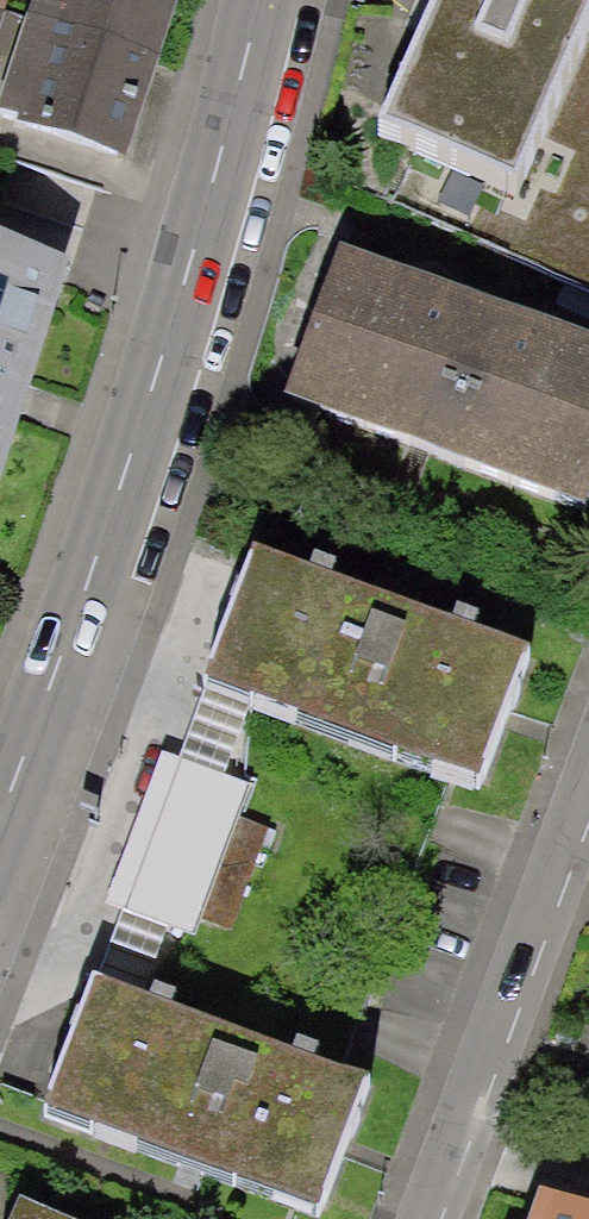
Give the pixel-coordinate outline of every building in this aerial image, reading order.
[(15,71),(0,111),(0,128),(129,169),(180,0),(0,0),(0,68),(15,71)] [(460,1),(397,141),(550,208),(528,258),(588,287),(588,0),(458,0),(460,1)] [(342,237),(287,389),(588,500),(588,328),(342,237)] [(0,261),(0,496),(68,280),(0,261)] [(258,540),(209,667),(481,771),(523,638),(258,540)] [(250,783),(164,750),(106,902),(194,932),(250,783)] [(50,1124),(310,1218),(345,1218),(392,1095),(93,996),(50,1124)] [(26,1199),(18,1218),(76,1218),(26,1199)] [(543,1205),(538,1218),(581,1218),(543,1205)]
